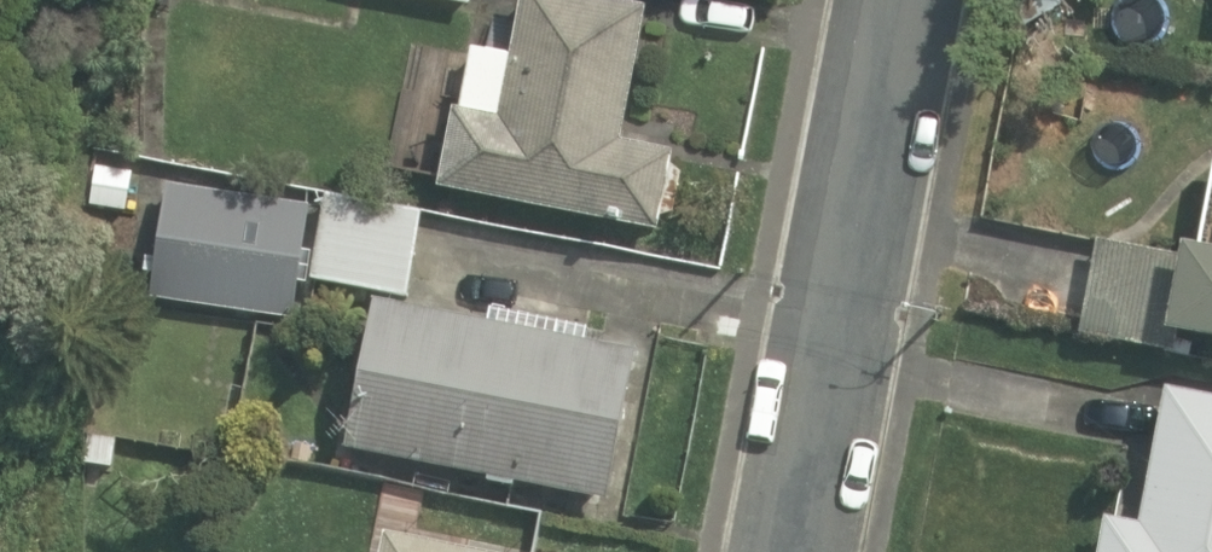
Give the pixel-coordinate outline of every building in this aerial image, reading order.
[(469,11),(431,176),(668,231),(688,140),(623,125),(652,1),(649,0),(422,0),(469,11)] [(315,195),(164,175),(147,304),(297,324),(315,195)] [(424,203),(333,188),(318,275),(410,290),(424,203)] [(1096,217),(1075,335),(1164,350),(1167,335),(1211,343),(1211,237),(1096,217)] [(369,298),(338,450),(604,503),(635,352),(369,298)] [(1170,386),(1148,514),(1105,506),(1097,551),(1211,551),(1211,393),(1170,386)] [(389,530),(385,551),(499,551),(389,530)]
